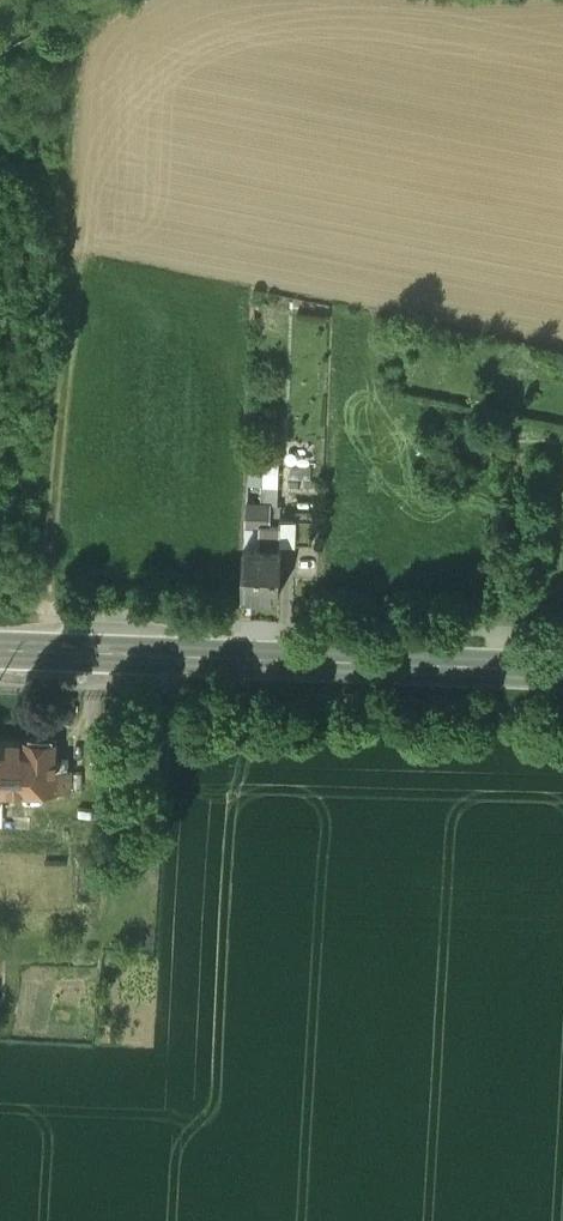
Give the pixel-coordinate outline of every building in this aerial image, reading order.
[(245,547),(280,548),(280,543),(310,545),(312,514),(281,513),(281,519),(268,518),(268,508),(246,507),(245,547)] [(279,594),(281,548),(280,548),(245,547),(243,592),(279,594)] [(51,738),(27,737),(27,739),(1,738),(0,762),(0,784),(68,786),(69,767),(57,766),(53,763),(53,753),(51,753),(51,738)]
